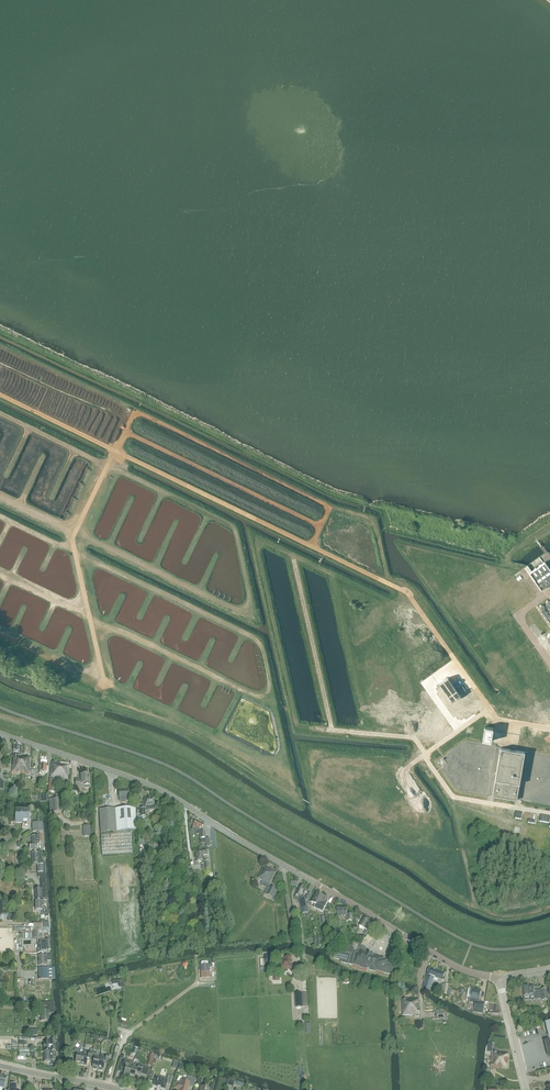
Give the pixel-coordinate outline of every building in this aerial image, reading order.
[(530,572),(542,589),(549,583),(549,569),(545,562),(530,572)] [(539,606),(540,606),(540,609),(541,610),(542,611),(543,611),(542,613),(544,614),(545,615),(546,615),(545,617),(547,618),(548,619),(549,619),(548,621),(549,623),(549,614),(548,613),(548,611),(547,610),(545,609),(545,607),(544,606),(542,605),(541,604),(539,606)] [(449,677),(441,682),(454,700),(461,695),(449,677)] [(491,741),(493,727),(484,726),(482,739),(491,741)] [(21,753),(22,745),(20,745),(20,744),(14,744),(13,753),(14,753),(14,755),(21,756),(21,753)] [(501,748),(495,780),(493,795),(517,799),(519,784),(525,752),(501,748)] [(12,774),(21,774),(21,756),(13,756),(12,774)] [(21,756),(21,774),(31,775),(31,776),(32,776),(32,780),(37,781),(37,775),(36,775),(36,770),(29,770),(30,762),(29,761),(29,757),(21,756)] [(52,779),(58,779),(60,763),(52,763),(49,784),(49,792),(54,793),(56,780),(52,780),(52,779)] [(60,763),(58,779),(68,780),(69,769),(68,769),(69,764),(60,763)] [(76,786),(84,786),(84,787),(85,788),(90,788),(89,784),(89,774),(81,775),(81,779),(75,780),(76,786)] [(126,800),(130,800),(129,790),(119,791),(119,801),(121,801),(121,802),(126,802),(126,800)] [(145,807),(155,806),(154,797),(144,798),(145,807)] [(50,812),(61,811),(60,798),(49,799),(50,812)] [(135,807),(115,809),(99,810),(101,833),(113,832),(113,833),(126,832),(126,831),(137,830),(135,807)] [(140,809),(140,814),(136,814),(137,821),(141,821),(143,820),(143,817),(146,817),(145,809),(140,809)] [(16,822),(22,822),(22,828),(29,828),(28,822),(28,810),(16,810),(16,822)] [(194,824),(192,827),(198,830),(196,832),(196,834),(200,834),(201,847),(206,846),(205,832),(200,832),(200,831),(203,824),(196,820),(196,821),(192,818),(190,822),(194,824)] [(33,832),(37,832),(38,834),(37,834),(37,837),(31,837),(32,843),(30,844),(30,850),(38,850),(37,844),(43,843),(42,834),(42,831),(43,831),(42,822),(32,823),(33,832)] [(131,832),(126,832),(113,833),(101,834),(102,855),(132,853),(131,832)] [(204,850),(202,850),(195,851),(196,861),(203,860),(203,855),(207,854),(207,849),(204,850)] [(32,864),(44,864),(43,860),(42,852),(32,853),(32,864)] [(40,877),(40,880),(46,881),(46,878),(46,877),(46,872),(46,865),(44,865),(37,865),(38,873),(38,877),(40,877)] [(269,887),(276,873),(264,867),(258,878),(263,881),(261,885),(270,889),(267,895),(272,898),(276,890),(269,887)] [(46,881),(40,880),(41,888),(41,889),(35,889),(35,899),(47,898),(46,888),(46,886),(46,884),(46,881)] [(295,898),(299,900),(302,914),(308,913),(306,898),(302,898),(306,891),(304,889),(304,888),(303,887),(302,886),(301,887),(300,886),(296,895),(295,898)] [(314,907),(317,908),(319,910),(323,911),(324,909),(329,900),(315,893),(311,902),(315,904),(314,907)] [(47,910),(47,907),(46,901),(35,901),(36,911),(42,910),(47,910)] [(337,915),(346,915),(346,921),(348,921),(350,921),(351,921),(352,921),(352,914),(347,914),(347,907),(337,907),(337,915)] [(366,935),(373,923),(364,918),(359,926),(366,930),(363,934),(366,935)] [(46,940),(41,941),(37,941),(38,953),(44,953),(44,951),(46,951),(46,949),(50,949),(50,940),(45,940),(46,940)] [(341,960),(340,962),(348,964),(348,965),(349,964),(360,967),(360,968),(376,972),(376,971),(391,975),(394,964),(387,962),(387,960),(383,960),(384,958),(373,956),(373,955),(372,955),(367,952),(366,952),(365,952),(365,951),(365,950),(366,948),(361,945),(359,948),(356,953),(353,952),(354,949),(348,947),(348,948),(337,949),(337,950),(336,949),(333,958),(341,960)] [(46,955),(38,956),(38,966),(47,965),(47,961),(51,960),(51,955),(46,955)] [(275,957),(271,958),(271,955),(264,956),(264,958),(265,958),(265,960),(259,961),(259,966),(265,966),(265,963),(275,963),(275,957)] [(292,969),(291,957),(285,958),(285,960),(280,960),(281,970),(282,970),(282,972),(288,972),(288,970),(292,969)] [(210,964),(202,964),(203,976),(210,976),(210,964)] [(39,979),(51,979),(55,978),(55,967),(52,967),(38,968),(39,979)] [(443,980),(445,973),(430,968),(427,974),(423,988),(430,990),(434,977),(443,980)] [(51,991),(51,979),(39,979),(21,979),(21,991),(51,991)] [(524,986),(523,987),(524,996),(530,996),(530,1000),(535,999),(535,998),(542,998),(541,991),(535,991),(534,986),(528,986),(527,985),(525,986),(524,986)] [(481,991),(471,989),(469,1002),(475,1003),(474,1009),(478,1010),(477,1012),(483,1013),(484,1003),(479,1002),(481,991)] [(403,1015),(420,1015),(419,999),(402,1000),(403,1015)] [(49,1013),(54,1013),(53,1002),(43,1002),(43,1006),(48,1006),(49,1010),(40,1011),(41,1021),(49,1021),(49,1013)] [(44,1051),(55,1051),(55,1037),(50,1037),(50,1042),(44,1042),(44,1051)] [(81,1065),(83,1054),(80,1053),(80,1050),(75,1049),(73,1055),(76,1056),(75,1064),(81,1065)] [(91,1059),(92,1052),(83,1050),(83,1054),(81,1065),(86,1066),(87,1060),(90,1060),(91,1059)] [(50,1065),(56,1065),(56,1061),(56,1052),(44,1052),(44,1062),(50,1062),(50,1065)] [(98,1068),(100,1057),(97,1057),(97,1053),(92,1052),(91,1059),(94,1059),(92,1067),(93,1067),(93,1068),(93,1069),(96,1070),(97,1069),(97,1068),(98,1068)] [(107,1053),(101,1052),(98,1068),(98,1069),(99,1070),(102,1071),(103,1070),(103,1069),(105,1063),(108,1064),(108,1062),(110,1055),(107,1054),(107,1053)] [(492,1053),(492,1057),(487,1056),(487,1060),(491,1060),(491,1068),(507,1069),(509,1054),(492,1053)] [(128,1077),(129,1077),(132,1066),(129,1066),(130,1062),(127,1061),(128,1060),(121,1058),(119,1065),(122,1066),(126,1067),(123,1075),(124,1075),(123,1076),(124,1077),(127,1078),(128,1077)] [(137,1068),(132,1066),(129,1077),(129,1078),(130,1079),(132,1080),(133,1079),(134,1078),(134,1079),(136,1072),(148,1076),(150,1068),(138,1065),(137,1068)] [(167,1083),(170,1085),(173,1077),(168,1076),(167,1080),(156,1077),(153,1085),(158,1087),(157,1087),(160,1088),(161,1088),(165,1089),(167,1083)] [(190,1084),(193,1086),(193,1087),(196,1079),(188,1076),(186,1081),(182,1080),(181,1084),(176,1082),(175,1088),(179,1089),(188,1089),(190,1084)]
